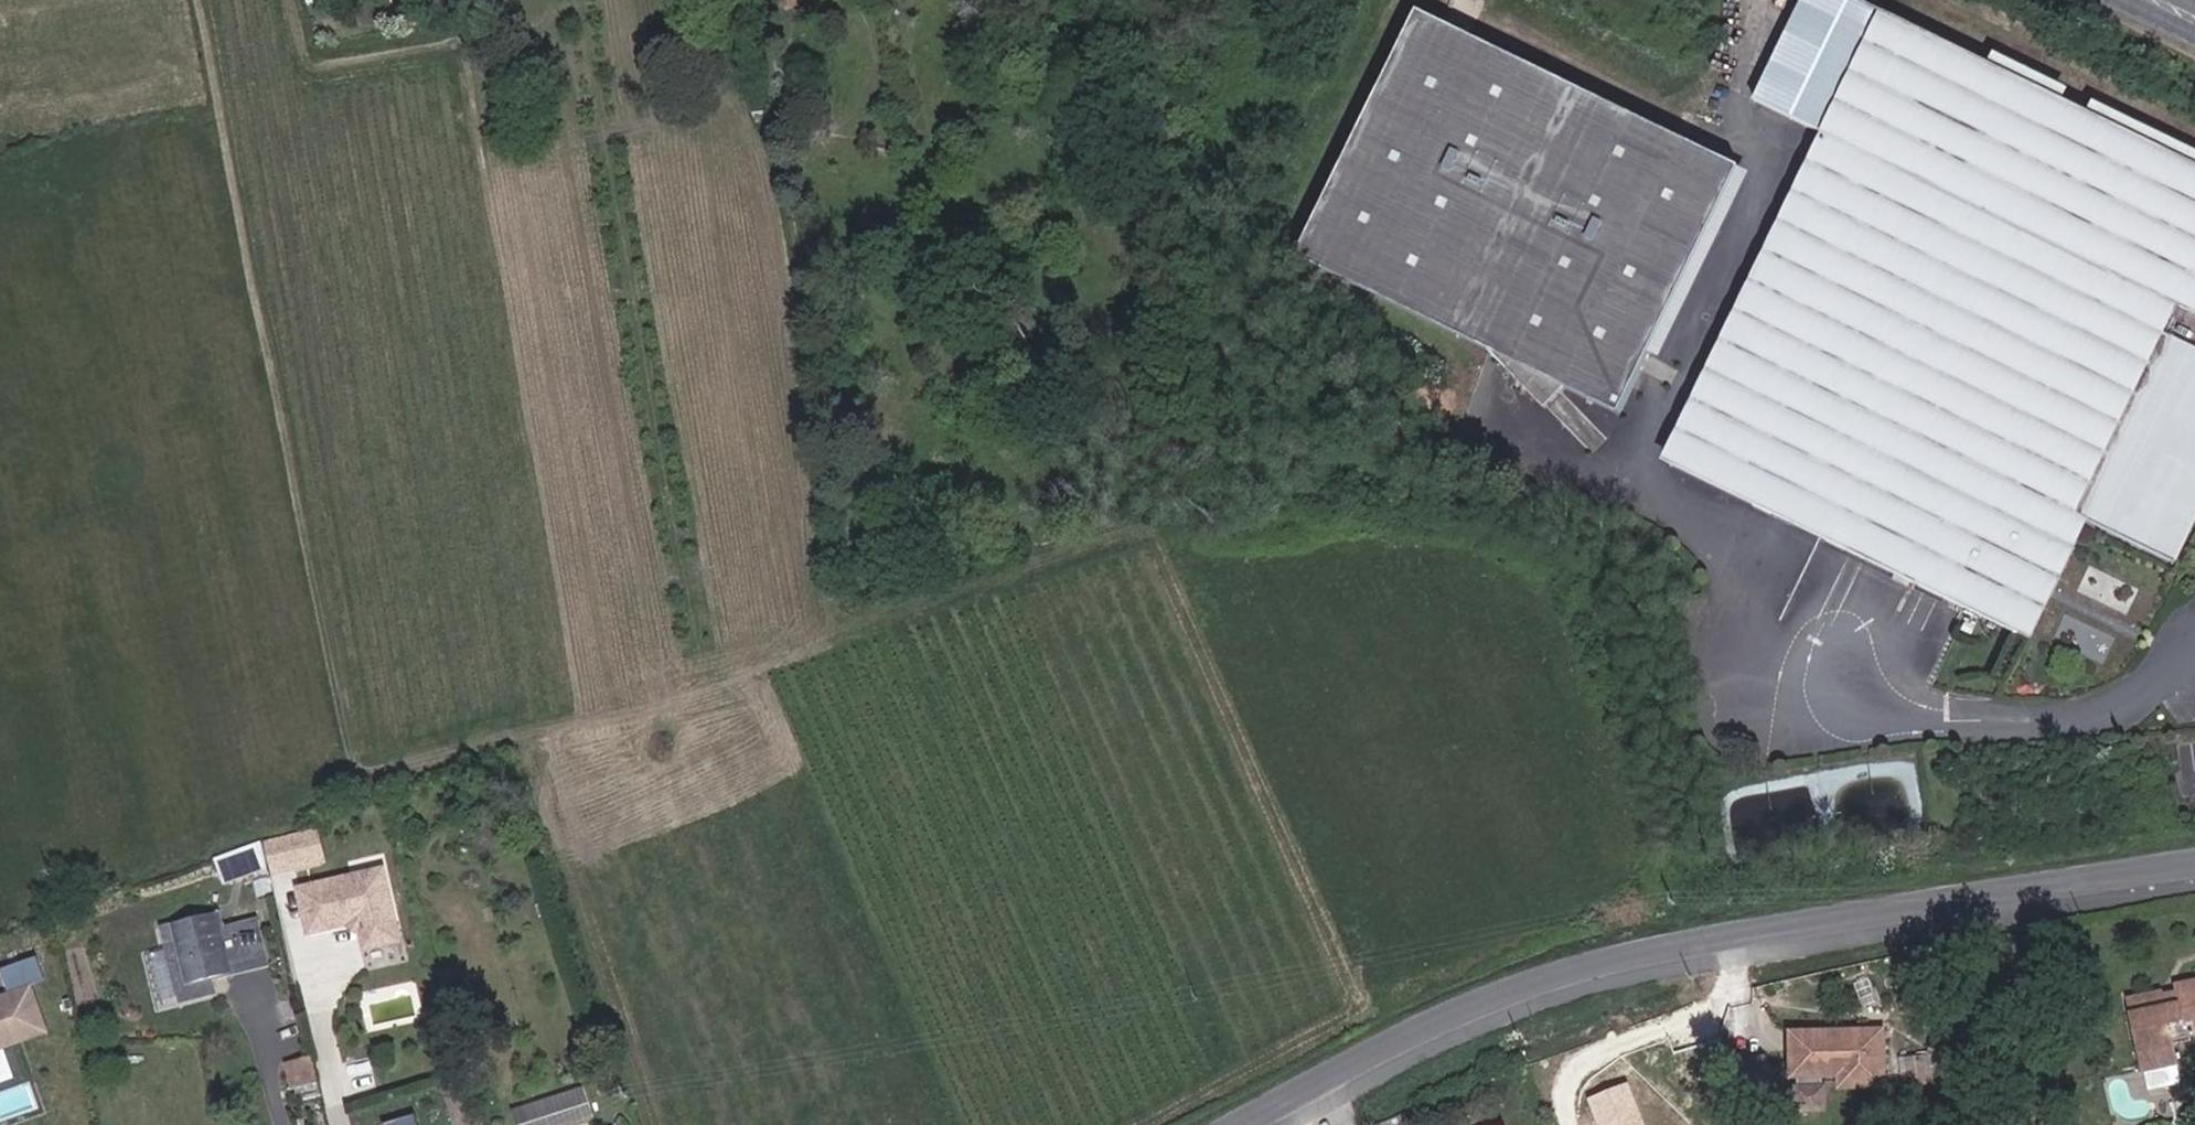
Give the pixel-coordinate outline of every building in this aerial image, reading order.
[(2194,530),(2194,165),(1857,0),(1808,0),(1758,103),(1829,137),(1669,463),(2021,634),(2080,514),(2179,562),(2194,530)] [(1620,415),(1740,168),(1417,12),(1297,258),(1620,415)] [(323,862),(315,830),(267,842),(275,874),(323,862)] [(267,868),(261,843),(219,858),(225,880),(267,868)] [(400,942),(383,869),(297,890),(308,935),(346,926),(361,935),(364,950),(400,942)] [(232,974),(225,948),(263,939),(257,918),(220,927),(217,913),(162,926),(167,946),(175,944),(189,1000),(215,994),(211,980),(232,974)] [(269,965),(263,939),(225,948),(232,974),(269,965)] [(181,1002),(189,1000),(175,944),(167,946),(169,952),(180,998),(181,1002)] [(180,998),(169,952),(138,959),(150,1005),(180,998)] [(2128,1003),(2142,1072),(2145,1071),(2177,1065),(2172,1040),(2194,1036),(2194,983),(2175,988),(2176,993),(2178,1001),(2166,1003),(2164,996),(2128,1003)] [(31,989),(0,1000),(0,1051),(48,1034),(31,989)] [(2178,1001),(2176,993),(2164,996),(2166,1003),(2178,1001)] [(1883,1032),(1792,1034),(1793,1065),(1798,1065),(1799,1078),(1800,1111),(1824,1110),(1823,1077),(1841,1077),(1841,1088),(1885,1087),(1883,1032)] [(1932,1070),(1930,1056),(1900,1060),(1901,1073),(1932,1070)] [(318,1084),(312,1057),(286,1063),(293,1090),(318,1084)] [(2177,1065),(2145,1071),(2149,1093),(2181,1086),(2177,1065)] [(1933,1083),(1932,1070),(1901,1073),(1911,1085),(1933,1083)] [(1627,1081),(1582,1099),(1592,1124),(1644,1124),(1627,1081)] [(593,1122),(582,1089),(513,1111),(517,1124),(583,1124),(593,1122)]
